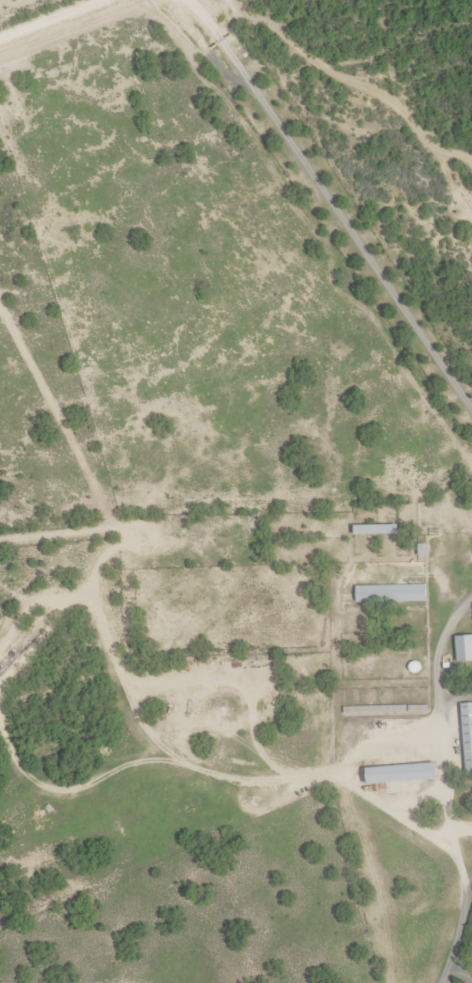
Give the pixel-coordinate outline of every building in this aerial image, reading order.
[(355,506),(355,534),(397,534),(397,506),(355,506)] [(356,602),(427,602),(427,585),(356,585),(356,602)] [(457,636),(457,662),(471,662),(471,636),(457,636)] [(463,704),(465,771),(471,771),(471,703),(463,704)] [(436,763),(366,769),(367,785),(438,780),(436,763)]
